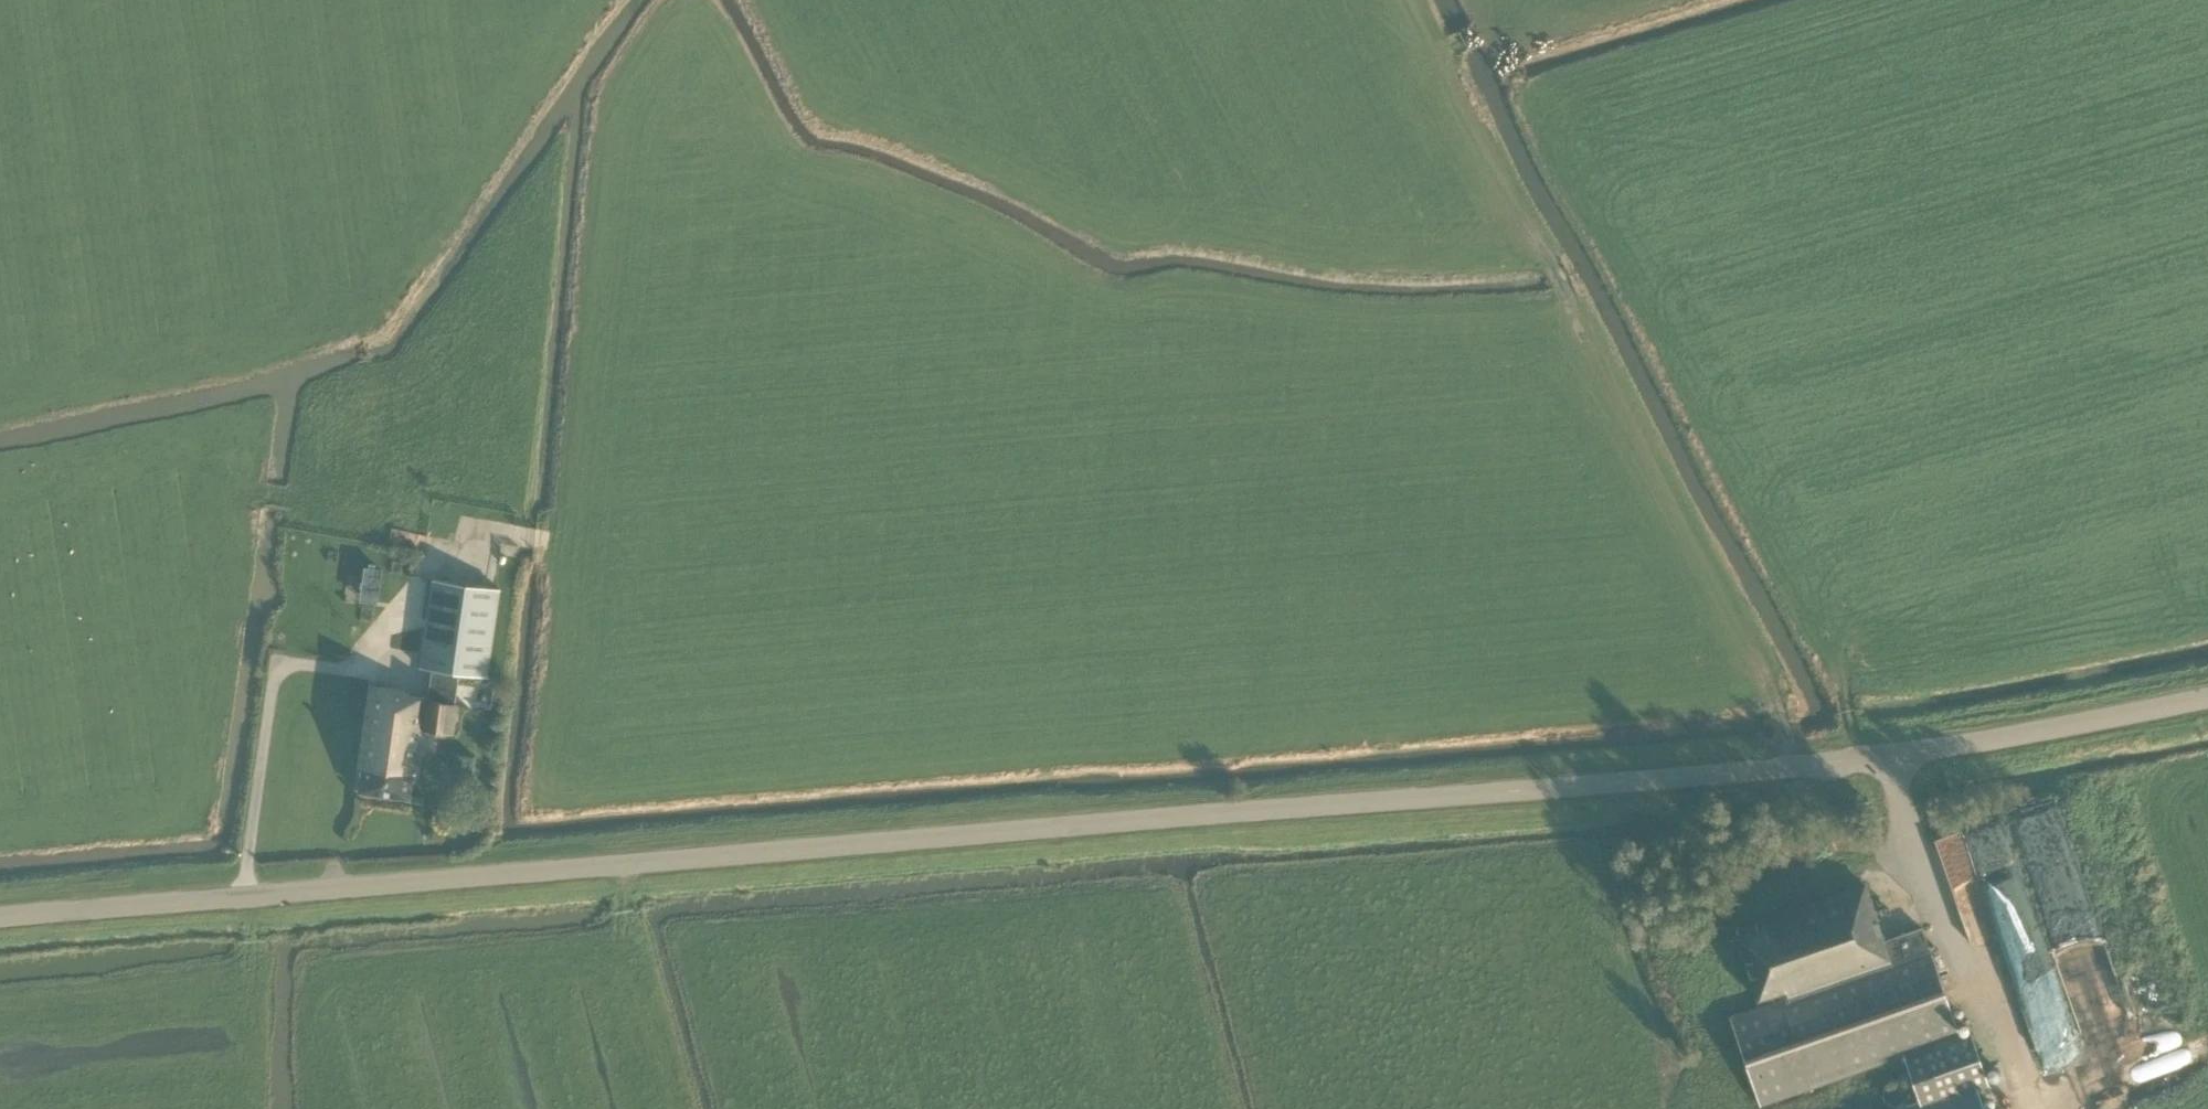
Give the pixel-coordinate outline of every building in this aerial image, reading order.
[(372,604),(371,611),(382,612),(386,572),(348,569),(345,601),(372,604)] [(501,588),(432,579),(419,668),(432,670),(460,674),(489,678),(501,588)] [(359,792),(410,799),(413,774),(415,774),(422,729),(452,733),(456,705),(455,704),(428,700),(428,698),(423,697),(409,695),(409,692),(371,687),(359,767),(363,768),(360,791),(359,792)] [(2009,810),(1940,831),(1948,857),(1960,854),(1962,860),(1979,856),(2023,1002),(2042,996),(2045,1005),(2067,999),(2009,810)] [(1920,1104),(1904,1108),(1982,1108),(1975,1088),(1988,1083),(1969,1031),(1959,1034),(1933,949),(1930,950),(1923,930),(1885,942),(1867,885),(1738,927),(1740,935),(1739,935),(1759,998),(1786,989),(1788,996),(1761,1005),(1728,1016),(1759,1104),(1902,1054),(1920,1104)] [(2136,1104),(2207,1086),(2207,1068),(2132,1088),(2136,1104)]
